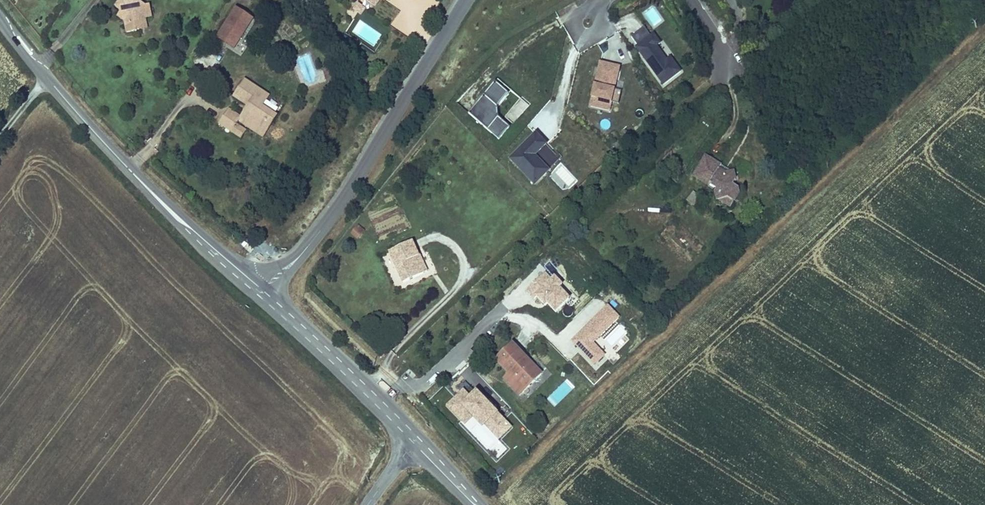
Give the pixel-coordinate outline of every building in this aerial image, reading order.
[(147,4),(141,0),(116,0),(113,4),(121,9),(127,13),(124,18),(126,29),(139,27),(138,19),(142,19),(142,11),(147,4)] [(376,3),(370,0),(364,0),(359,8),(370,14),(376,3)] [(151,4),(147,4),(142,11),(142,19),(138,19),(139,27),(148,25),(147,15),(153,14),(151,4)] [(235,47),(256,20),(240,7),(219,35),(235,47)] [(124,18),(127,13),(121,9),(117,14),(123,19),(124,18)] [(350,19),(358,23),(361,17),(354,13),(350,19)] [(682,69),(672,55),(668,57),(658,43),(662,41),(655,32),(651,35),(644,26),(631,36),(637,45),(636,46),(663,83),(682,69)] [(622,70),(601,64),(588,107),(610,113),(613,103),(616,91),(622,70)] [(263,105),(271,93),(248,78),(239,92),(253,100),(257,103),(254,108),(250,105),(245,113),(230,104),(220,119),(233,128),(237,120),(239,117),(242,118),(243,116),(261,128),(268,117),(271,119),(275,113),(263,105)] [(499,115),(498,105),(509,92),(496,80),(469,111),(499,138),(510,125),(499,115)] [(622,93),(616,91),(613,103),(619,105),(622,93)] [(516,123),(528,105),(519,99),(507,117),(516,123)] [(242,118),(263,132),(271,119),(268,117),(261,128),(243,116),(242,118)] [(246,126),(237,120),(233,128),(242,133),(246,126)] [(544,166),(544,161),(537,153),(548,143),(537,130),(508,157),(534,185),(548,171),(544,166)] [(717,187),(715,190),(719,200),(728,195),(736,200),(741,190),(732,170),(725,174),(718,170),(721,166),(705,157),(694,176),(709,184),(710,184),(717,187)] [(725,174),(732,170),(721,165),(721,166),(718,170),(725,174)] [(728,195),(719,200),(732,207),(736,200),(728,195)] [(358,241),(365,230),(358,225),(351,235),(358,241)] [(389,252),(403,284),(423,275),(416,259),(418,258),(412,242),(389,252)] [(416,259),(423,275),(427,274),(420,257),(418,258),(416,259)] [(553,282),(546,274),(527,292),(552,319),(571,301),(562,291),(565,289),(556,279),(553,282)] [(606,356),(595,344),(621,320),(609,307),(572,342),(595,367),(606,356)] [(522,393),(540,376),(511,346),(495,361),(509,375),(513,380),(511,382),(522,393)] [(503,381),(518,397),(522,393),(511,382),(513,380),(509,375),(503,381)] [(555,407),(573,389),(564,380),(546,398),(555,407)] [(491,430),(502,418),(476,393),(470,399),(464,392),(449,407),(466,423),(475,414),(491,430)]
